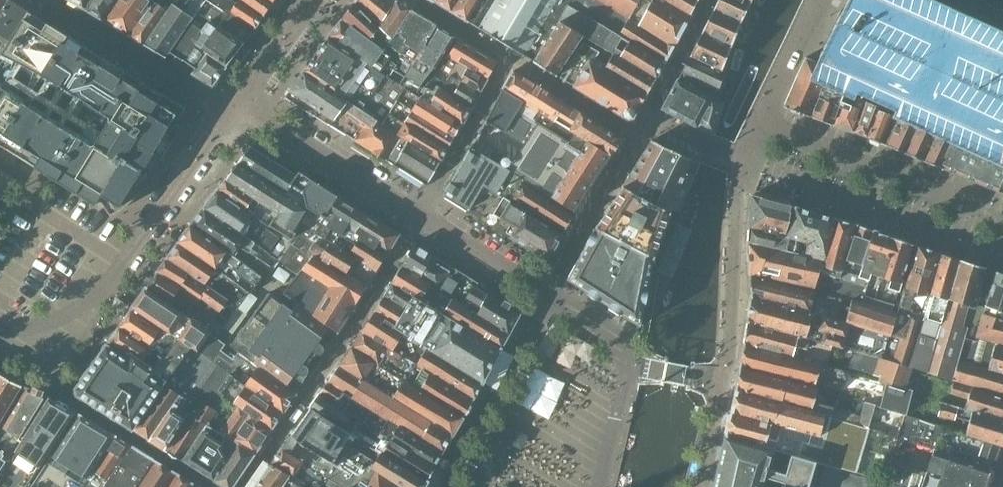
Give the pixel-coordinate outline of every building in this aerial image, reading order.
[(0,16),(0,57),(28,11),(10,0),(0,16)] [(10,0),(0,0),(0,16),(10,0)] [(85,9),(91,0),(68,0),(85,9)] [(85,9),(103,20),(115,0),(91,0),(85,9)] [(134,0),(115,0),(103,20),(117,28),(134,0)] [(153,0),(135,0),(117,28),(129,35),(153,0)] [(171,0),(153,0),(129,35),(144,45),(174,2),(171,0)] [(203,0),(175,0),(174,2),(144,45),(166,58),(187,28),(206,2),(203,0)] [(263,16),(243,0),(210,0),(227,11),(222,18),(218,24),(245,41),(263,16)] [(264,15),(273,3),(269,0),(244,0),(264,15)] [(394,0),(357,0),(355,2),(392,37),(383,50),(380,54),(396,65),(388,76),(400,83),(412,65),(400,57),(405,49),(400,46),(406,38),(397,31),(411,9),(394,0)] [(451,11),(457,0),(434,0),(451,11)] [(451,11),(479,28),(497,0),(457,0),(451,11)] [(479,28),(531,60),(557,18),(567,3),(567,4),(570,0),(497,0),(479,28)] [(673,47),(598,0),(570,0),(567,4),(664,64),(673,47)] [(691,14),(665,0),(598,0),(673,47),(691,14)] [(691,14),(698,0),(665,0),(691,14)] [(751,4),(744,0),(719,0),(714,10),(741,23),(751,4)] [(935,0),(848,0),(817,63),(820,64),(813,80),(825,86),(824,89),(846,98),(864,105),(864,102),(880,107),(879,111),(893,116),(899,120),(919,130),(938,139),(956,147),(989,163),(1002,169),(1002,31),(935,0)] [(392,37),(355,2),(342,20),(383,50),(392,37)] [(656,79),(664,64),(567,4),(567,3),(557,18),(582,33),(585,35),(604,47),(614,53),(656,79)] [(400,57),(412,65),(437,25),(411,9),(397,31),(406,38),(400,46),(405,49),(400,57)] [(703,32),(732,47),(742,23),(714,10),(703,32)] [(226,67),(245,41),(218,24),(222,18),(212,11),(203,24),(214,32),(208,42),(204,46),(207,49),(205,52),(208,54),(226,67)] [(186,108),(161,93),(161,94),(144,84),(145,83),(104,58),(29,12),(0,58),(0,144),(96,205),(96,204),(101,207),(104,205),(107,210),(121,200),(131,192),(135,188),(150,171),(147,170),(158,155),(162,158),(172,142),(167,139),(186,108)] [(557,76),(582,33),(557,18),(531,60),(557,76)] [(396,65),(380,54),(383,50),(342,20),(329,38),(388,76),(396,65)] [(400,83),(406,87),(420,96),(430,82),(439,68),(447,56),(459,38),(437,25),(412,65),(400,83)] [(200,36),(187,28),(166,58),(180,66),(200,36)] [(732,47),(703,32),(690,56),(722,70),(732,47)] [(604,47),(585,35),(560,78),(628,120),(633,119),(641,104),(642,104),(647,95),(604,69),(606,65),(596,59),(604,47)] [(208,42),(200,36),(180,66),(193,74),(208,54),(205,52),(207,49),(204,46),(208,42)] [(390,113),(397,101),(406,87),(400,83),(388,76),(329,38),(304,72),(371,116),(383,124),(390,113)] [(447,56),(488,79),(498,61),(459,38),(447,56)] [(647,95),(655,79),(614,53),(606,65),(604,69),(647,95)] [(226,67),(208,54),(193,74),(212,85),(226,67)] [(447,56),(439,68),(480,93),(488,79),(447,56)] [(682,73),(719,90),(720,91),(726,72),(690,56),(682,73)] [(813,80),(820,64),(817,63),(806,57),(785,104),(785,107),(811,117),(825,86),(813,80)] [(439,68),(430,82),(472,107),(480,93),(439,68)] [(503,89),(570,130),(581,113),(514,71),(503,89)] [(371,116),(304,72),(285,97),(355,140),(371,116)] [(722,92),(720,91),(719,90),(682,73),(663,109),(697,128),(710,98),(718,101),(721,93),(722,92)] [(420,96),(462,123),(472,107),(430,82),(420,96)] [(420,96),(406,87),(397,101),(454,137),(462,123),(420,96)] [(611,155),(570,130),(503,89),(486,121),(524,144),(509,170),(510,170),(575,212),(611,155)] [(835,126),(836,125),(846,98),(824,89),(811,117),(835,126)] [(718,101),(710,98),(697,128),(714,134),(723,103),(718,101)] [(864,105),(846,98),(836,125),(854,133),(864,105)] [(390,113),(448,149),(454,137),(397,101),(390,113)] [(854,133),(869,138),(879,111),(880,107),(864,102),(864,105),(854,133)] [(869,138),(883,144),(893,116),(879,111),(869,138)] [(448,149),(390,113),(383,124),(371,116),(355,140),(386,160),(401,136),(442,159),(448,149)] [(570,130),(611,155),(622,139),(581,113),(570,130)] [(942,169),(1002,194),(1002,169),(989,163),(956,147),(938,139),(919,130),(899,120),(893,116),(883,144),(908,154),(926,162),(942,169)] [(401,136),(386,160),(427,186),(442,159),(401,136)] [(476,139),(471,147),(491,159),(495,150),(476,139)] [(692,160),(652,141),(623,185),(670,211),(692,160)] [(238,163),(286,194),(294,181),(286,176),(292,167),(256,144),(254,148),(250,146),(238,163)] [(510,170),(509,170),(491,159),(471,147),(444,193),(512,236),(518,226),(502,217),(511,203),(497,194),(510,170)] [(238,163),(226,179),(277,214),(269,225),(290,238),(301,223),(310,209),(286,194),(238,163)] [(286,194),(310,209),(324,218),(338,196),(292,167),(286,176),(294,181),(286,194)] [(563,234),(575,212),(510,170),(497,194),(511,203),(563,234)] [(11,182),(0,176),(0,201),(11,182)] [(226,179),(218,191),(268,227),(269,225),(277,214),(226,179)] [(653,258),(670,211),(623,185),(595,228),(595,229),(653,258)] [(700,197),(699,191),(694,189),(690,193),(674,230),(675,234),(680,236),(683,233),(700,197)] [(218,191),(205,208),(268,252),(269,256),(276,261),(282,264),(298,275),(303,269),(311,257),(288,241),(290,238),(269,225),(268,227),(246,212),(218,191)] [(310,209),(301,223),(378,270),(399,234),(338,196),(324,218),(310,209)] [(785,238),(794,207),(752,196),(749,228),(785,238)] [(502,217),(518,226),(512,236),(550,257),(563,234),(511,203),(502,217)] [(836,219),(794,207),(785,238),(808,243),(806,255),(824,259),(836,219)] [(276,261),(269,256),(268,252),(205,208),(191,225),(257,273),(263,277),(276,261)] [(856,225),(836,219),(824,259),(820,269),(823,274),(838,279),(840,278),(845,262),(856,225)] [(378,270),(301,223),(290,238),(288,241),(311,257),(313,255),(314,255),(367,287),(376,271),(377,271),(378,270)] [(179,242),(219,271),(244,289),(251,294),(263,277),(257,273),(191,225),(179,242)] [(873,231),(856,225),(845,262),(862,267),(873,231)] [(808,243),(785,238),(749,228),(748,243),(806,255),(808,243)] [(653,258),(595,229),(582,253),(567,279),(641,325),(653,258)] [(863,296),(862,300),(861,302),(892,311),(903,278),(913,244),(873,231),(859,276),(870,279),(867,287),(863,296)] [(179,242),(179,243),(168,258),(191,273),(190,274),(228,300),(247,313),(258,299),(251,294),(244,289),(219,271),(179,242)] [(834,292),(862,300),(863,296),(867,287),(838,279),(823,274),(820,269),(824,259),(806,255),(749,243),(750,273),(796,283),(820,289),(834,292)] [(415,244),(401,267),(509,335),(522,310),(415,244)] [(872,374),(880,377),(879,381),(887,383),(904,389),(904,387),(906,387),(906,386),(905,386),(911,367),(909,367),(941,254),(917,246),(908,279),(903,278),(893,312),(861,302),(852,299),(846,321),(850,322),(849,325),(850,325),(891,336),(884,359),(877,357),(872,374)] [(928,372),(959,260),(941,254),(909,367),(911,367),(928,372)] [(314,255),(303,269),(298,275),(283,293),(293,301),(293,300),(321,320),(320,321),(320,322),(321,321),(337,333),(336,333),(337,334),(367,287),(314,255)] [(233,334),(237,328),(248,314),(247,313),(228,300),(190,274),(191,273),(168,258),(157,273),(182,287),(178,292),(199,308),(221,325),(233,334)] [(986,268),(959,260),(928,372),(954,380),(960,358),(967,330),(964,328),(970,305),(974,307),(975,304),(986,268)] [(273,276),(284,283),(291,274),(279,267),(273,276)] [(509,335),(401,267),(393,282),(501,348),(509,335)] [(996,272),(984,311),(1002,317),(1002,274),(996,272)] [(191,318),(199,308),(178,292),(182,287),(157,273),(147,287),(179,310),(191,318)] [(846,324),(849,325),(850,322),(845,321),(848,311),(840,309),(842,299),(750,276),(751,296),(751,299),(846,324)] [(501,348),(393,282),(385,296),(404,310),(395,325),(393,328),(483,383),(501,348)] [(147,287),(132,307),(179,339),(191,347),(198,352),(210,334),(211,332),(191,318),(179,310),(147,287)] [(296,394),(299,390),(309,374),(308,374),(309,371),(309,368),(307,366),(317,353),(319,354),(322,354),(324,352),(330,344),(325,341),(328,336),(269,293),(230,346),(239,352),(296,394)] [(385,296),(375,312),(395,325),(404,310),(385,296)] [(850,325),(849,325),(846,324),(751,299),(748,321),(833,345),(855,351),(849,367),(871,374),(872,374),(877,357),(884,359),(891,336),(850,325)] [(179,339),(132,307),(119,327),(153,350),(154,348),(162,353),(163,352),(167,355),(179,339)] [(984,311),(978,333),(977,333),(1002,341),(1002,317),(984,311)] [(395,325),(375,312),(363,331),(473,400),(482,383),(393,328),(395,325)] [(744,343),(744,344),(819,363),(820,359),(829,362),(833,345),(748,321),(748,322),(750,323),(750,327),(747,331),(747,334),(748,338),(747,343),(744,343)] [(165,357),(167,355),(163,352),(162,353),(154,348),(153,350),(119,327),(109,342),(151,370),(162,355),(165,357)] [(977,333),(978,333),(967,330),(960,358),(1002,372),(1002,341),(977,333)] [(473,400),(362,331),(352,348),(463,419),(473,400)] [(225,344),(210,334),(198,352),(217,365),(230,374),(283,413),(296,394),(239,352),(234,359),(221,350),(225,344)] [(191,347),(179,339),(165,357),(162,355),(151,370),(109,342),(74,393),(134,430),(191,347)] [(819,363),(744,344),(740,368),(815,387),(818,375),(823,376),(822,380),(843,386),(847,371),(819,363)] [(198,352),(191,347),(134,430),(166,451),(190,414),(189,406),(217,365),(198,352)] [(352,348),(340,365),(454,435),(463,419),(352,348)] [(960,382),(1002,395),(1002,372),(960,358),(954,380),(960,382)] [(230,374),(217,365),(189,406),(190,414),(166,451),(183,461),(207,424),(216,410),(223,397),(218,392),(230,374)] [(454,435),(340,365),(328,382),(357,400),(442,454),(454,435)] [(855,415),(837,408),(826,406),(830,392),(815,387),(740,368),(737,389),(853,423),(855,415)] [(256,454),(283,413),(230,374),(218,392),(250,416),(233,440),(256,454)] [(23,387),(0,375),(0,425),(23,387)] [(913,391),(904,389),(887,383),(880,407),(907,413),(913,391)] [(1002,421),(1002,399),(953,383),(951,393),(967,398),(964,409),(1002,421)] [(14,455),(49,397),(27,388),(26,389),(0,433),(0,478),(12,460),(14,455)] [(836,467),(856,473),(870,429),(868,428),(859,425),(853,423),(803,409),(737,389),(731,412),(726,436),(775,450),(791,455),(815,462),(835,468),(836,467)] [(435,468),(349,413),(321,395),(320,394),(310,408),(311,409),(355,437),(427,481),(435,468)] [(53,398),(49,397),(14,455),(12,460),(0,478),(0,486),(27,486),(77,412),(53,398)] [(223,397),(216,410),(207,424),(226,436),(225,441),(225,451),(224,453),(229,461),(215,481),(221,486),(233,486),(256,454),(233,440),(250,416),(223,397)] [(442,454),(357,400),(349,413),(435,468),(442,454)] [(875,405),(866,402),(859,425),(868,428),(875,405)] [(964,409),(942,402),(938,416),(955,420),(956,418),(969,421),(966,434),(1000,444),(1002,445),(1002,421),(964,409)] [(355,436),(311,409),(291,436),(338,465),(355,436)] [(91,479),(117,436),(80,415),(54,453),(31,486),(85,486),(91,479)] [(1000,444),(966,434),(938,425),(917,419),(905,415),(894,450),(899,452),(905,449),(906,447),(910,449),(916,446),(916,444),(934,450),(935,448),(992,466),(1000,444)] [(226,436),(207,424),(183,461),(215,481),(229,461),(224,453),(225,451),(225,441),(226,436)] [(132,446),(117,436),(91,479),(85,486),(105,486),(132,446)] [(291,436),(282,450),(309,466),(330,480),(342,486),(423,486),(427,481),(355,436),(338,465),(291,436)] [(775,450),(726,436),(714,486),(808,486),(815,462),(791,455),(786,474),(769,469),(775,450)] [(154,460),(132,446),(105,486),(136,486),(154,460)] [(915,486),(985,486),(992,466),(935,448),(934,450),(926,473),(926,474),(920,472),(915,486)] [(309,466),(282,450),(272,464),(293,479),(295,476),(302,476),(309,466)] [(178,474),(154,460),(136,486),(170,486),(178,474)] [(889,463),(883,482),(870,477),(867,486),(910,486),(913,470),(905,468),(889,463)] [(309,466),(302,476),(295,476),(293,479),(272,464),(257,486),(299,486),(304,479),(316,486),(325,486),(330,480),(309,466)] [(869,480),(825,466),(818,486),(867,486),(869,480)] [(178,474),(170,486),(191,486),(193,484),(178,474)]
